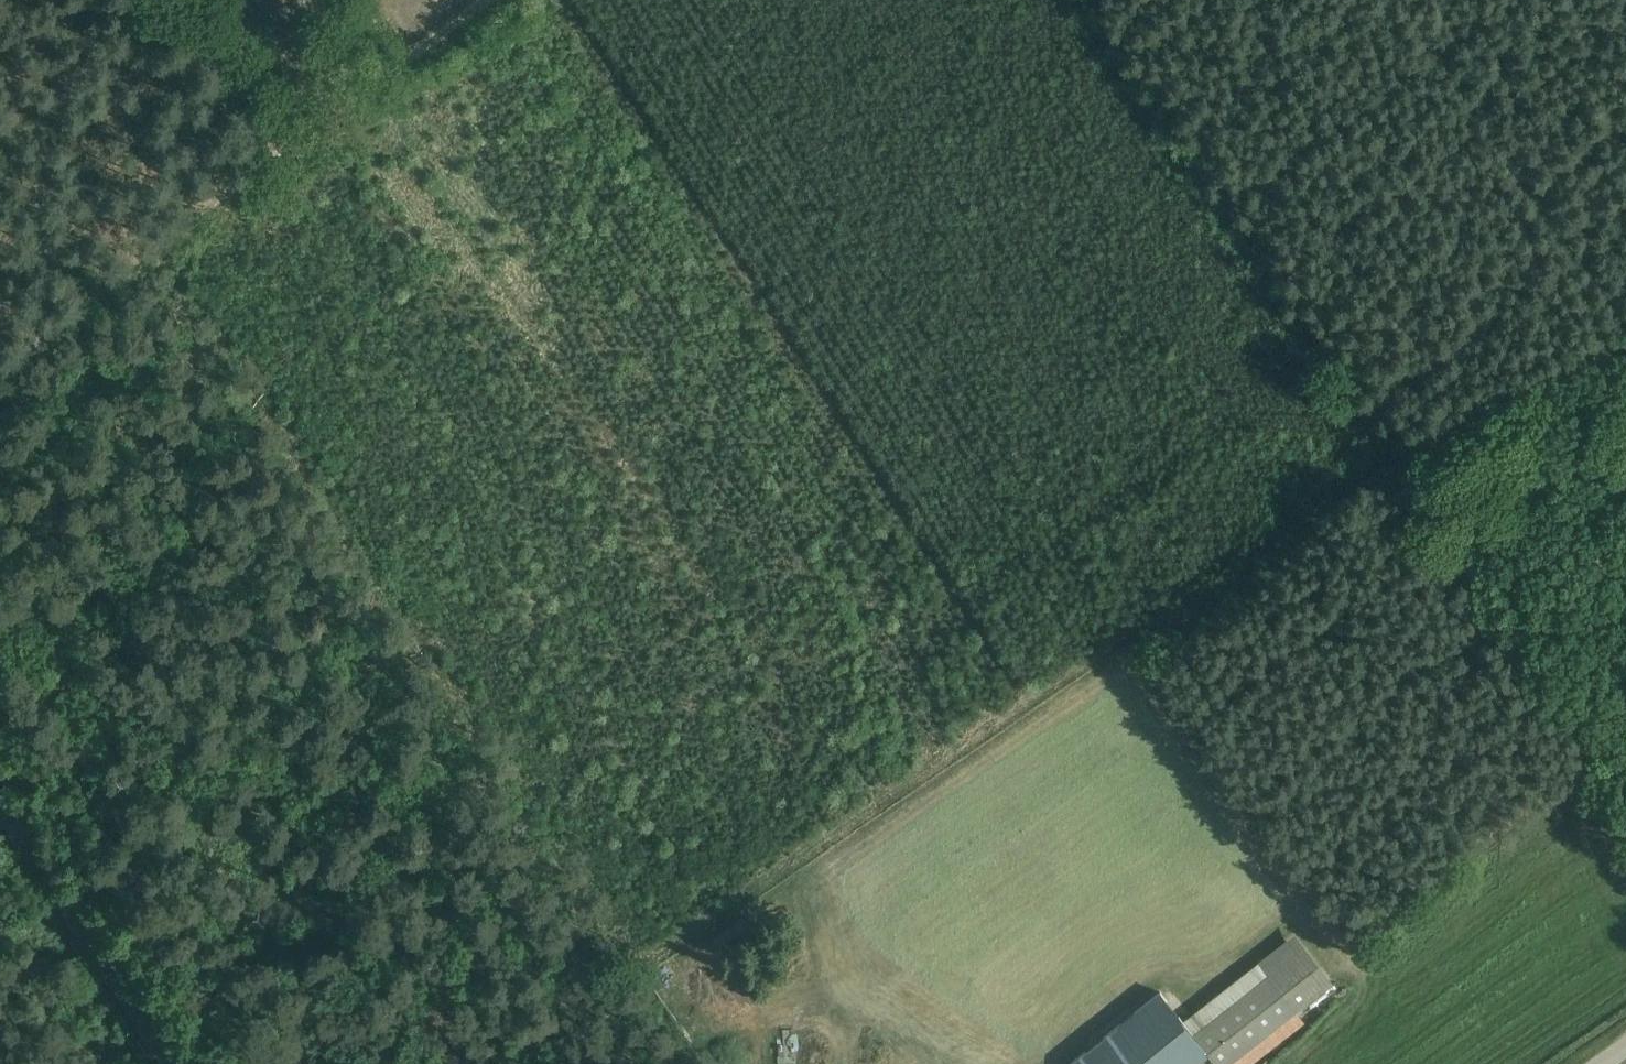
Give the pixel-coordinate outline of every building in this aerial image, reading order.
[(268,16),(288,0),(254,0),(268,16)] [(1211,1058),(1216,1063),(1234,1063),(1333,985),(1295,936),(1143,1058),(1119,1027),(1073,1063),(1204,1063),(1211,1058)]
